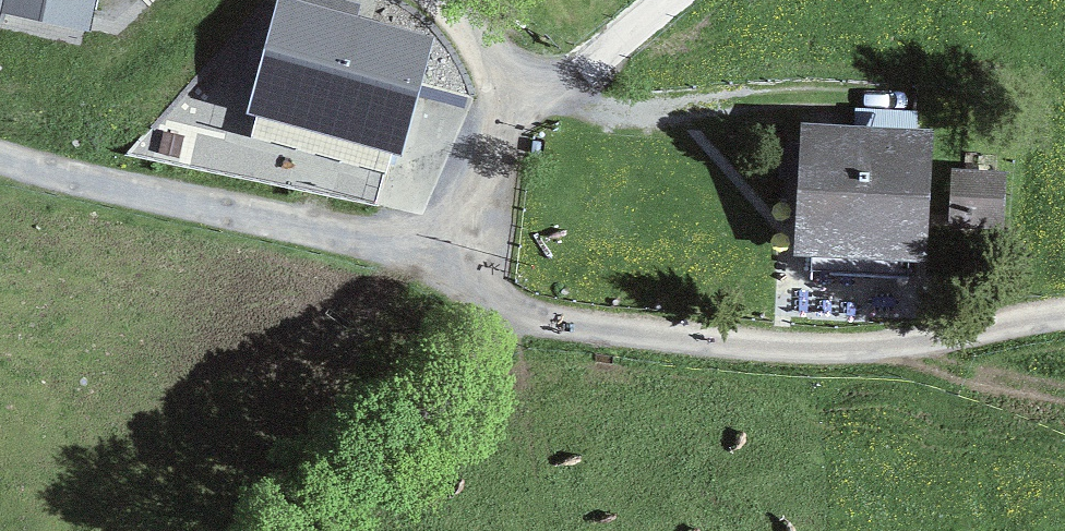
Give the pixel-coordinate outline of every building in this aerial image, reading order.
[(91,9),(93,0),(48,0),(91,9)] [(423,44),(287,7),(260,107),(396,144),(423,44)] [(915,142),(816,140),(812,276),(850,277),(851,242),(913,244),(915,142)] [(999,178),(962,177),(962,215),(998,215),(999,178)]
